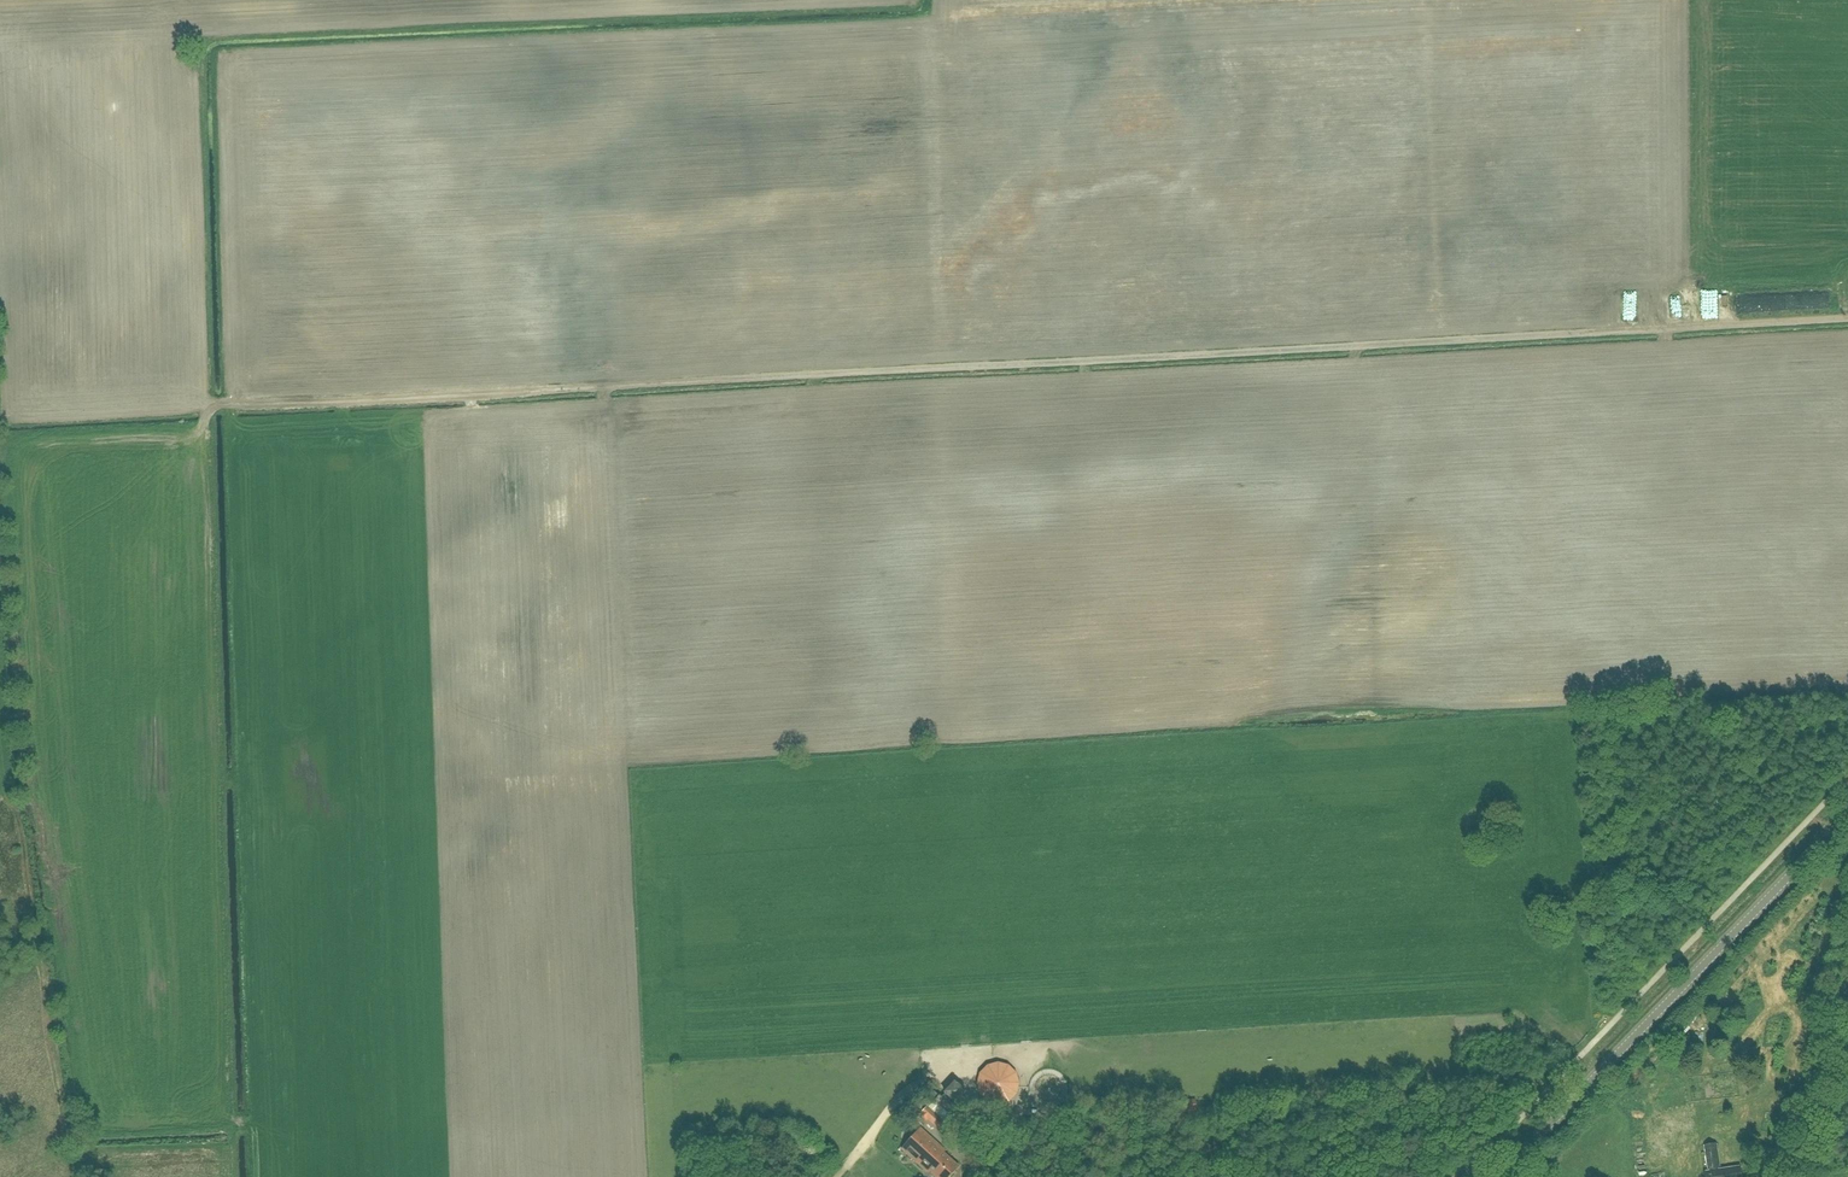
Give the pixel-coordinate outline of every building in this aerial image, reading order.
[(943,1093),(955,1104),(967,1092),(954,1081),(943,1093)] [(1195,1100),(1180,1102),(1181,1114),(1196,1112),(1195,1100)] [(945,1121),(928,1107),(927,1106),(915,1119),(922,1126),(927,1120),(946,1137),(953,1130),(962,1120),(954,1113),(945,1121)] [(1056,1108),(1057,1126),(1071,1125),(1069,1107),(1056,1108)] [(920,1167),(926,1172),(929,1170),(937,1176),(949,1176),(958,1167),(948,1158),(950,1155),(939,1146),(919,1128),(901,1149),(920,1167)] [(1162,1134),(1163,1147),(1187,1145),(1185,1132),(1162,1134)] [(1705,1176),(1742,1176),(1740,1166),(1721,1170),(1716,1143),(1705,1145),(1709,1170),(1704,1171),(1705,1176)]
